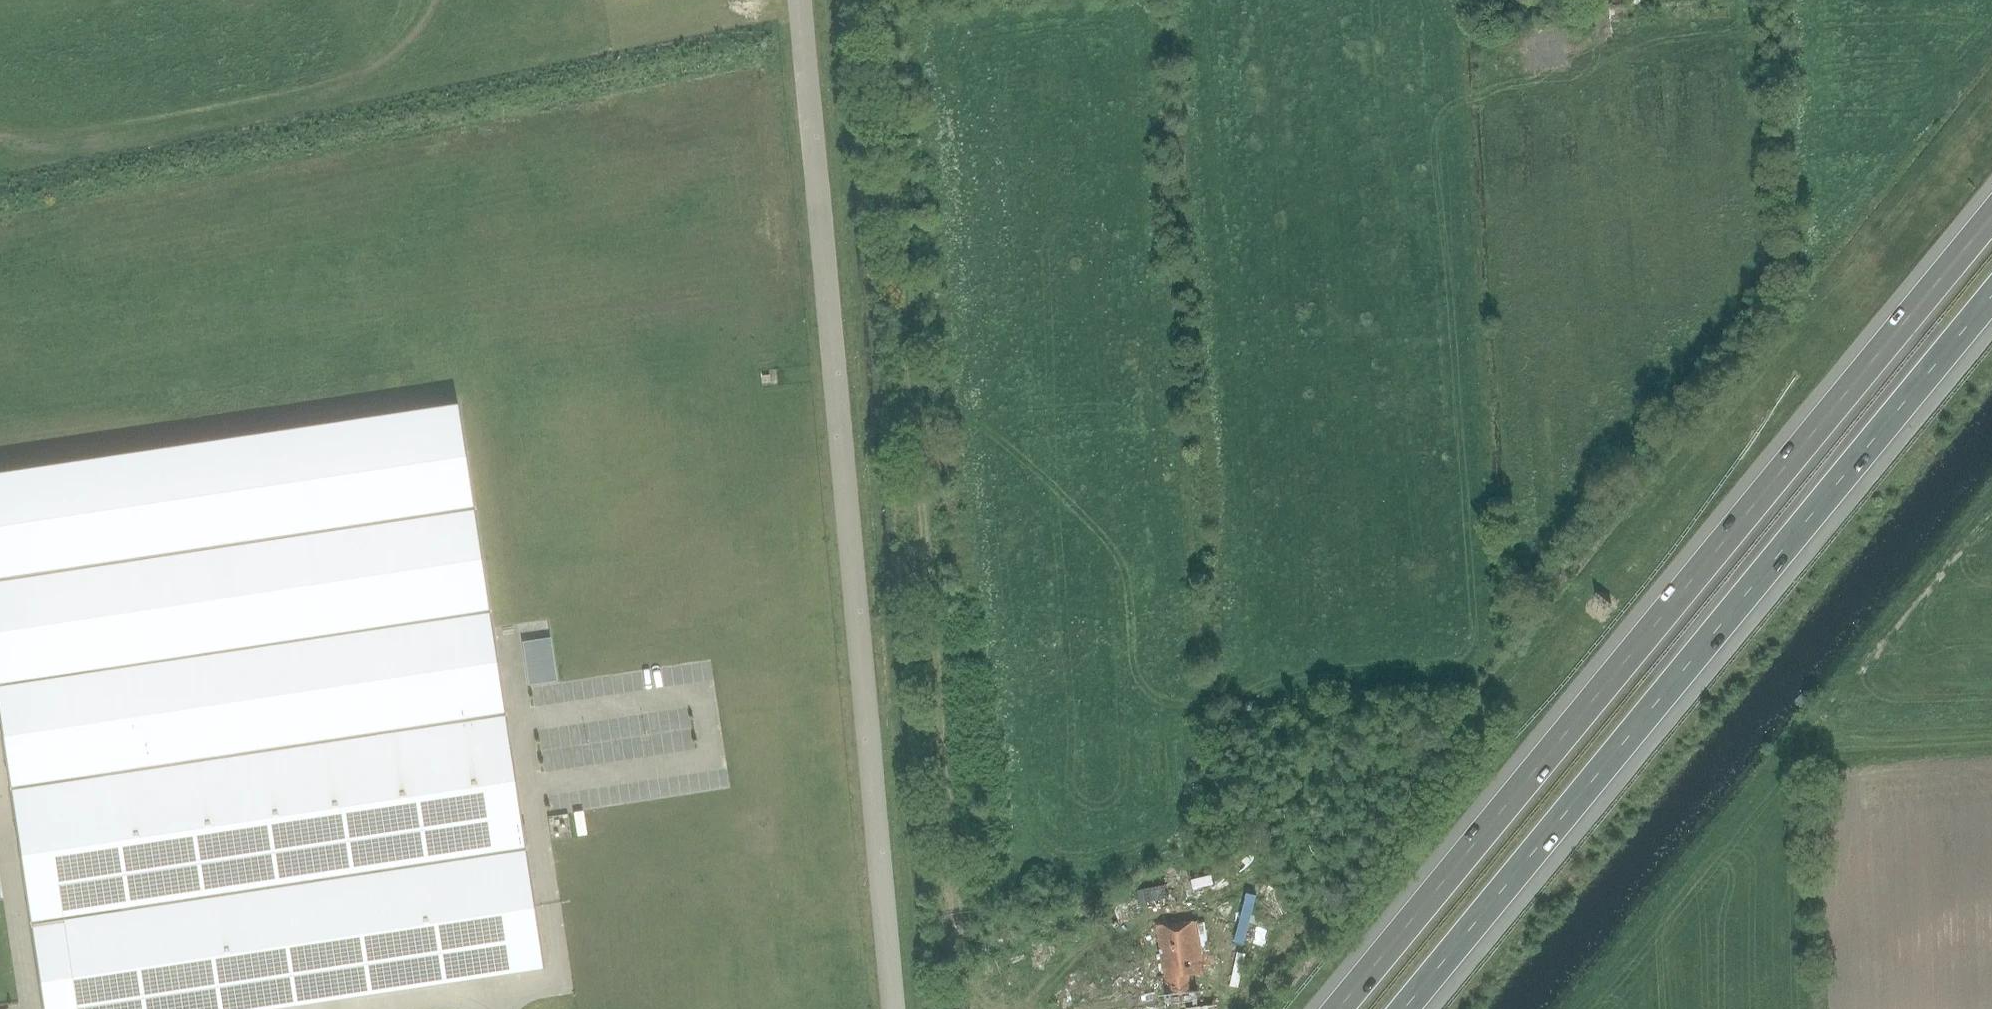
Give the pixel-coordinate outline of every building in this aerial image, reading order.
[(458,404),(0,473),(0,719),(44,1008),(262,1008),(543,967),(458,404)] [(554,635),(527,638),(531,681),(559,679),(554,635)] [(1189,975),(1203,974),(1197,920),(1158,925),(1163,970),(1165,969),(1168,994),(1173,994),(1174,999),(1191,997),(1189,975)]
